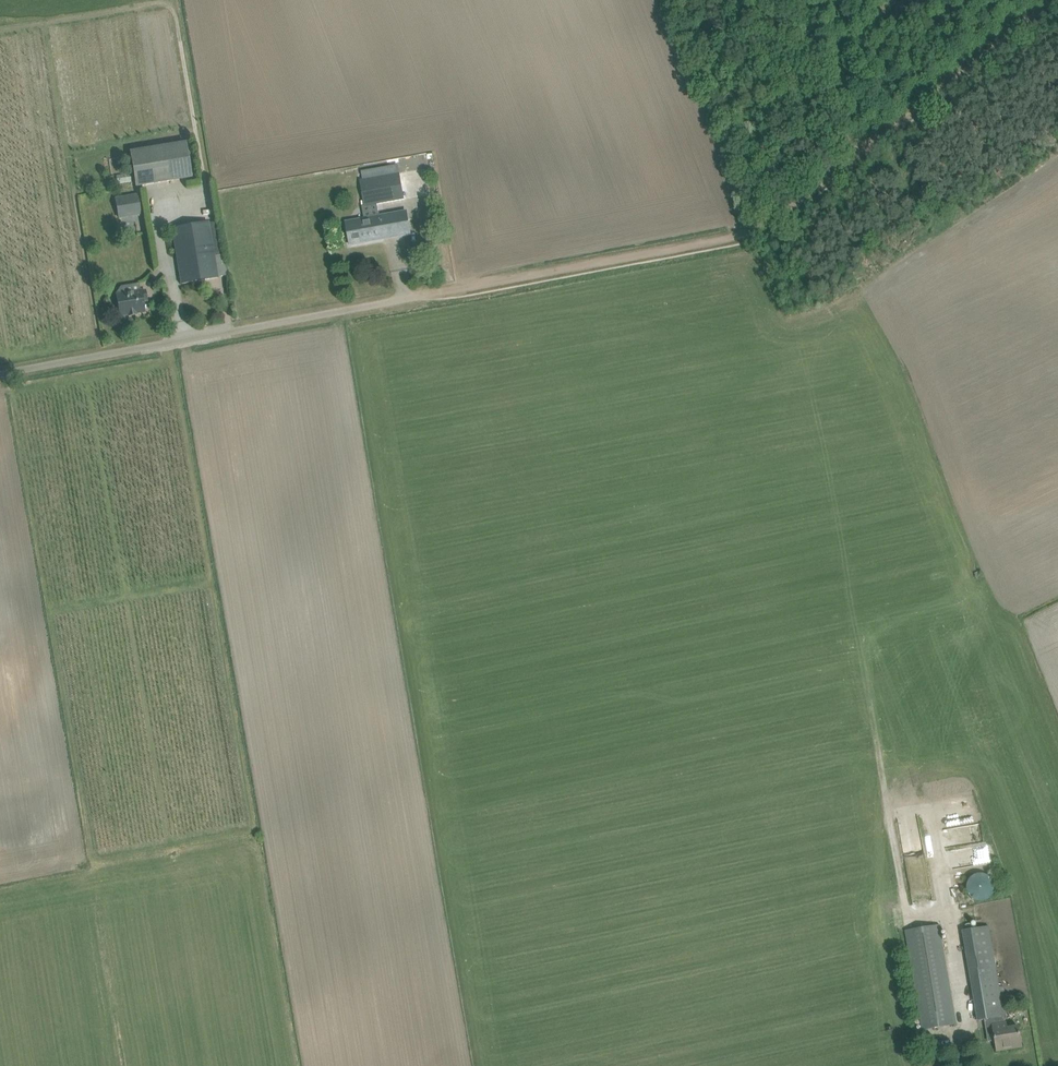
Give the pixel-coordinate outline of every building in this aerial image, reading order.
[(130,151),(136,187),(192,178),(186,142),(130,151)] [(347,206),(364,202),(365,206),(404,199),(400,173),(360,180),(361,183),(343,187),(347,206)] [(141,214),(138,195),(116,199),(119,218),(141,214)] [(347,222),(348,233),(350,244),(410,233),(407,211),(376,217),(375,210),(364,212),(365,219),(347,222)] [(173,228),(180,273),(182,283),(218,277),(208,222),(173,228)] [(116,292),(117,294),(118,301),(116,302),(117,309),(119,309),(120,316),(129,314),(129,316),(137,315),(136,313),(145,312),(143,298),(147,297),(146,290),(141,291),(139,283),(121,286),(116,292)] [(967,886),(967,887),(967,888),(967,889),(967,891),(968,892),(968,893),(969,894),(969,895),(970,896),(971,897),(972,898),(973,898),(974,899),(976,900),(977,900),(979,901),(982,901),(983,901),(985,900),(986,900),(988,899),(990,898),(990,897),(991,896),(992,895),(993,894),(993,893),(994,892),(994,891),(994,890),(995,889),(995,887),(995,886),(995,885),(994,884),(994,883),(994,881),(993,880),(992,879),(992,878),(991,877),(990,877),(988,875),(987,875),(985,874),(983,873),(982,873),(980,873),(979,873),(977,874),(975,874),(973,876),(971,877),(970,878),(969,879),(969,880),(968,881),(968,882),(967,883),(967,885),(967,886)] [(905,931),(921,1019),(924,1036),(930,1035),(929,1028),(956,1024),(954,1013),(939,925),(905,931)] [(963,930),(966,950),(978,1020),(1004,1016),(992,946),(989,926),(963,930)] [(993,1025),(996,1039),(997,1050),(1022,1046),(1019,1026),(1008,1028),(1007,1023),(993,1025)]
